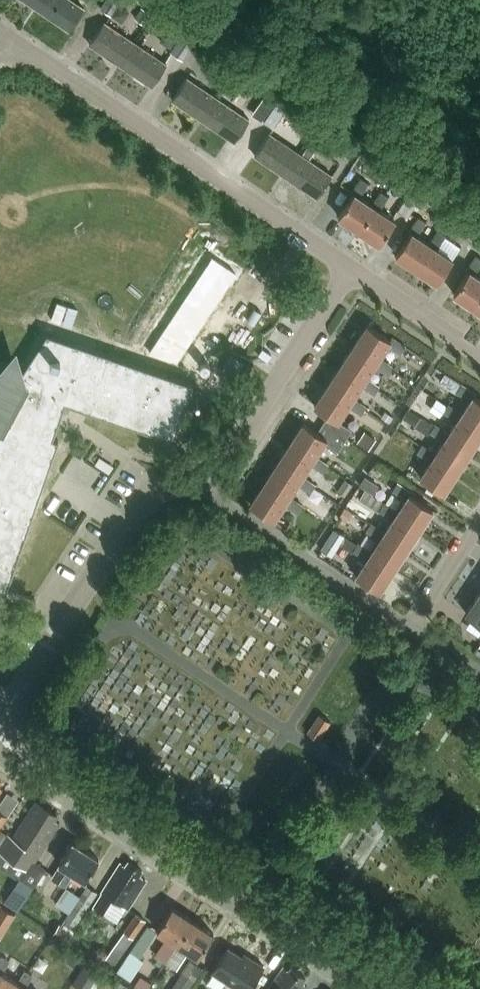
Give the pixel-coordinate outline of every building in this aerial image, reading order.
[(38,8),(70,29),(85,7),(74,0),(44,0),(38,8)] [(100,6),(110,13),(119,0),(104,0),(100,6)] [(142,7),(135,17),(145,24),(152,14),(142,7)] [(157,12),(152,22),(164,29),(170,20),(157,12)] [(105,21),(90,43),(121,64),(136,42),(105,21)] [(197,39),(184,30),(171,50),(183,59),(197,39)] [(136,42),(121,64),(152,85),(167,63),(136,42)] [(187,76),(172,98),(203,119),(218,97),(187,76)] [(218,97),(203,119),(235,140),(250,118),(218,97)] [(276,102),(264,121),(273,127),(286,108),(276,102)] [(270,132),(254,154),(286,175),(301,153),(270,132)] [(308,146),(303,154),(309,158),(314,150),(308,146)] [(301,153),(286,175),(317,196),(332,174),(309,158),(303,154),(301,153)] [(351,169),(347,175),(351,177),(355,172),(351,169)] [(354,191),(338,215),(358,228),(374,205),(372,203),(360,195),(368,182),(361,177),(352,190),(354,191)] [(412,189),(398,209),(408,215),(421,195),(412,189)] [(374,205),(358,228),(379,242),(395,219),(380,208),(388,195),(381,190),(372,203),(374,205)] [(412,231),(397,254),(416,267),(432,244),(430,243),(417,234),(426,221),(419,216),(410,229),(412,231)] [(432,244),(416,267),(437,281),(452,258),(437,247),(446,234),(439,229),(430,243),(432,244)] [(454,293),(474,306),(479,297),(479,276),(475,272),(479,265),(479,257),(476,254),(467,268),(469,269),(454,293)] [(214,256),(150,351),(177,361),(237,272),(214,256)] [(368,324),(354,344),(378,359),(380,356),(388,344),(402,353),(407,345),(392,336),(391,338),(368,324)] [(0,438),(0,588),(5,590),(58,439),(52,437),(65,399),(172,436),(191,382),(142,365),(49,334),(20,378),(0,365),(0,403),(10,409),(0,438)] [(354,344),(341,365),(364,380),(366,377),(374,364),(388,373),(393,365),(380,356),(378,359),(354,344)] [(341,365),(328,384),(351,399),(353,396),(361,385),(374,393),(379,385),(366,377),(364,380),(341,365)] [(444,381),(458,390),(457,391),(470,399),(462,412),(460,415),(479,428),(479,398),(474,394),(475,392),(462,383),(447,375),(444,381)] [(328,384),(315,405),(328,414),(322,422),(346,438),(352,428),(338,420),(348,405),(361,413),(366,405),(353,396),(351,399),(328,384)] [(441,415),(444,411),(448,405),(437,398),(430,408),(441,415)] [(444,411),(457,420),(449,432),(447,435),(471,450),(479,436),(479,428),(460,415),(462,412),(448,404),(448,405),(444,411)] [(408,409),(403,417),(415,425),(420,417),(408,409)] [(385,410),(381,416),(390,422),(394,416),(385,410)] [(303,423),(290,443),(313,458),(315,455),(323,443),(336,452),(346,438),(322,422),(316,431),(303,423)] [(436,424),(430,431),(443,440),(435,452),(434,455),(457,470),(471,450),(447,435),(449,432),(436,424)] [(370,448),(377,438),(366,431),(359,441),(370,448)] [(290,443),(277,463),(300,478),(302,475),(310,463),(323,471),(328,464),(315,455),(313,458),(290,443)] [(422,444),(417,451),(430,460),(420,475),(444,491),(457,470),(434,455),(435,452),(422,444)] [(277,463),(264,483),(287,498),(289,495),(297,483),(310,492),(314,486),(315,484),(302,475),(300,478),(277,463)] [(398,482),(393,489),(406,498),(398,510),(396,513),(420,528),(433,508),(409,493),(411,490),(398,482)] [(264,483),(250,505),(273,520),(283,503),(297,512),(302,504),(289,495),(287,498),(264,483)] [(364,489),(358,497),(378,510),(379,509),(393,518),(385,531),(383,533),(406,548),(420,528),(396,513),(398,510),(384,501),(364,489)] [(346,521),(352,513),(345,508),(339,516),(346,521)] [(371,522),(366,529),(380,538),(371,551),(369,554),(393,569),(406,548),(383,533),(385,531),(371,522)] [(321,549),(332,556),(345,536),(334,529),(321,549)] [(358,542),(353,550),(366,559),(355,575),(379,590),(393,569),(369,554),(371,551),(358,542)] [(466,612),(479,621),(479,591),(466,612)] [(319,739),(331,720),(320,713),(308,732),(319,739)] [(36,800),(12,837),(8,834),(0,846),(0,850),(29,869),(60,822),(54,819),(57,814),(36,800)] [(86,879),(99,858),(72,841),(59,862),(62,864),(53,878),(65,885),(74,872),(86,879)] [(128,908),(147,879),(139,874),(143,869),(128,860),(125,865),(121,862),(102,892),(103,892),(95,906),(103,911),(112,898),(128,908)] [(18,880),(3,901),(16,909),(17,910),(33,886),(20,877),(18,880)] [(87,884),(64,917),(75,924),(97,892),(87,884)] [(166,960),(193,919),(172,905),(157,929),(167,936),(156,953),(166,960)] [(0,906),(0,939),(15,916),(0,906)] [(124,931),(133,937),(145,920),(136,913),(124,931)] [(193,919),(166,960),(177,967),(183,959),(181,957),(187,948),(198,956),(213,933),(193,919)] [(58,924),(52,933),(65,942),(71,932),(58,924)] [(130,950),(140,957),(144,950),(157,930),(147,924),(130,950)] [(115,964),(133,937),(124,931),(105,958),(115,964)] [(242,954),(228,946),(212,971),(241,988),(247,988),(263,964),(243,951),(242,954)] [(19,983),(17,982),(2,972),(9,961),(1,956),(0,958),(0,988),(16,988),(19,983)] [(72,983),(83,988),(89,988),(100,971),(85,962),(72,983)] [(307,985),(302,981),(305,976),(291,966),(289,969),(283,965),(267,988),(304,988),(307,985)] [(16,988),(28,988),(25,987),(33,975),(25,970),(17,982),(19,983),(16,988)] [(196,979),(184,971),(173,988),(189,988),(196,979)]
